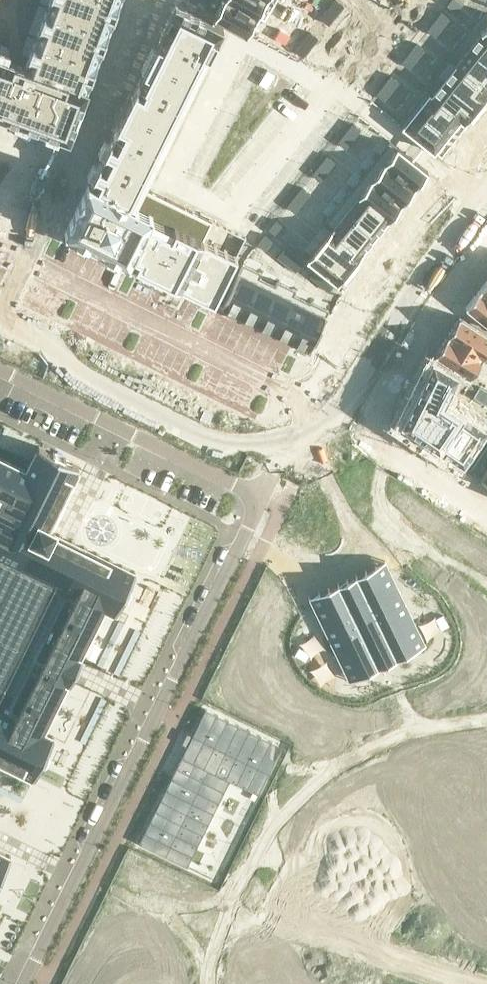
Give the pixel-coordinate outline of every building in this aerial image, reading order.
[(69,139),(120,0),(0,0),(0,113),(69,139)] [(218,17),(249,35),(259,17),(229,0),(227,0),(218,17)] [(259,17),(269,0),(229,0),(259,17)] [(450,8),(459,15),(466,7),(457,0),(456,0),(450,8)] [(338,3),(330,12),(339,19),(346,9),(338,3)] [(90,182),(66,230),(217,304),(250,238),(150,190),(215,57),(213,57),(227,28),(178,4),(164,33),(165,33),(92,183),(90,182)] [(330,12),(323,21),(331,28),(339,19),(330,12)] [(444,14),(437,24),(445,30),(453,21),(444,14)] [(437,24),(429,33),(438,40),(445,30),(437,24)] [(313,34),(305,44),(314,51),(321,41),(313,34)] [(471,51),(486,64),(486,38),(484,35),(471,51)] [(305,44),(298,53),(306,60),(314,51),(305,44)] [(419,46),(411,56),(420,62),(427,53),(419,46)] [(459,67),(486,90),(486,64),(471,51),(459,67)] [(411,56),(404,65),(412,72),(420,62),(411,56)] [(446,83),(480,110),(486,102),(486,90),(459,67),(446,83)] [(394,78),(386,88),(395,94),(402,85),(394,78)] [(446,83),(433,99),(463,123),(468,126),(480,110),(446,83)] [(386,88),(379,97),(387,104),(395,94),(386,88)] [(432,98),(419,114),(450,139),(463,123),(433,99),(432,98)] [(419,114),(406,130),(437,155),(450,139),(419,114)] [(356,125),(348,135),(357,142),(364,132),(356,125)] [(348,135),(341,144),(349,151),(357,142),(348,135)] [(399,149),(386,165),(417,190),(430,174),(399,149)] [(330,157),(323,167),(331,173),(339,164),(330,157)] [(386,165),(373,181),(405,206),(417,190),(386,165)] [(323,167),(316,176),(324,183),(331,173),(323,167)] [(373,181),(361,197),(391,221),(392,221),(405,206),(373,181)] [(305,189),(298,199),(306,205),(313,196),(305,189)] [(361,197),(348,212),(378,237),(391,221),(361,197)] [(298,199),(290,208),(299,215),(306,205),(298,199)] [(348,212),(335,228),(365,253),(378,237),(348,212)] [(279,222),(272,231),(280,238),(288,228),(279,222)] [(335,228),(322,244),(354,269),(366,253),(365,253),(335,228)] [(269,237),(262,246),(270,253),(278,244),(269,237)] [(322,244),(309,261),(320,270),(329,277),(337,283),(340,286),(354,269),(322,244)] [(288,251),(280,260),(289,267),(296,258),(288,251)] [(296,258),(289,267),(297,274),(304,264),(296,258)] [(320,270),(313,279),(321,286),(329,277),(320,270)] [(242,273),(225,308),(243,316),(260,282),(242,273)] [(329,277),(321,286),(330,293),(337,283),(329,277)] [(260,282),(243,316),(260,325),(277,290),(260,282)] [(466,306),(486,323),(486,294),(480,289),(466,306)] [(277,290),(260,325),(277,333),(294,299),(277,290)] [(294,299),(277,333),(294,342),(311,307),(294,299)] [(311,307),(294,342),(307,348),(314,345),(331,311),(314,303),(311,307)] [(447,335),(483,357),(486,350),(486,333),(459,316),(447,335)] [(447,335),(435,354),(470,377),(483,357),(447,335)] [(401,423),(464,465),(486,431),(486,428),(464,413),(466,411),(447,398),(459,373),(433,358),(401,423)] [(474,396),(486,404),(486,390),(480,386),(474,396)] [(469,469),(480,477),(486,466),(486,444),(469,469)] [(34,777),(41,763),(46,761),(49,755),(48,750),(54,737),(42,730),(67,680),(70,682),(82,657),(79,656),(103,606),(116,612),(123,597),(127,596),(130,589),(129,585),(136,571),(53,530),(66,504),(61,502),(79,466),(66,459),(66,458),(53,451),(53,452),(39,445),(27,469),(0,456),(0,760),(34,777)] [(190,528),(159,595),(181,605),(212,538),(190,528)] [(385,561),(310,597),(315,609),(350,680),(425,644),(391,574),(385,561)] [(205,710),(140,843),(187,866),(229,781),(257,795),(280,747),(205,710)] [(5,870),(4,869),(11,855),(0,850),(0,879),(5,870)]
